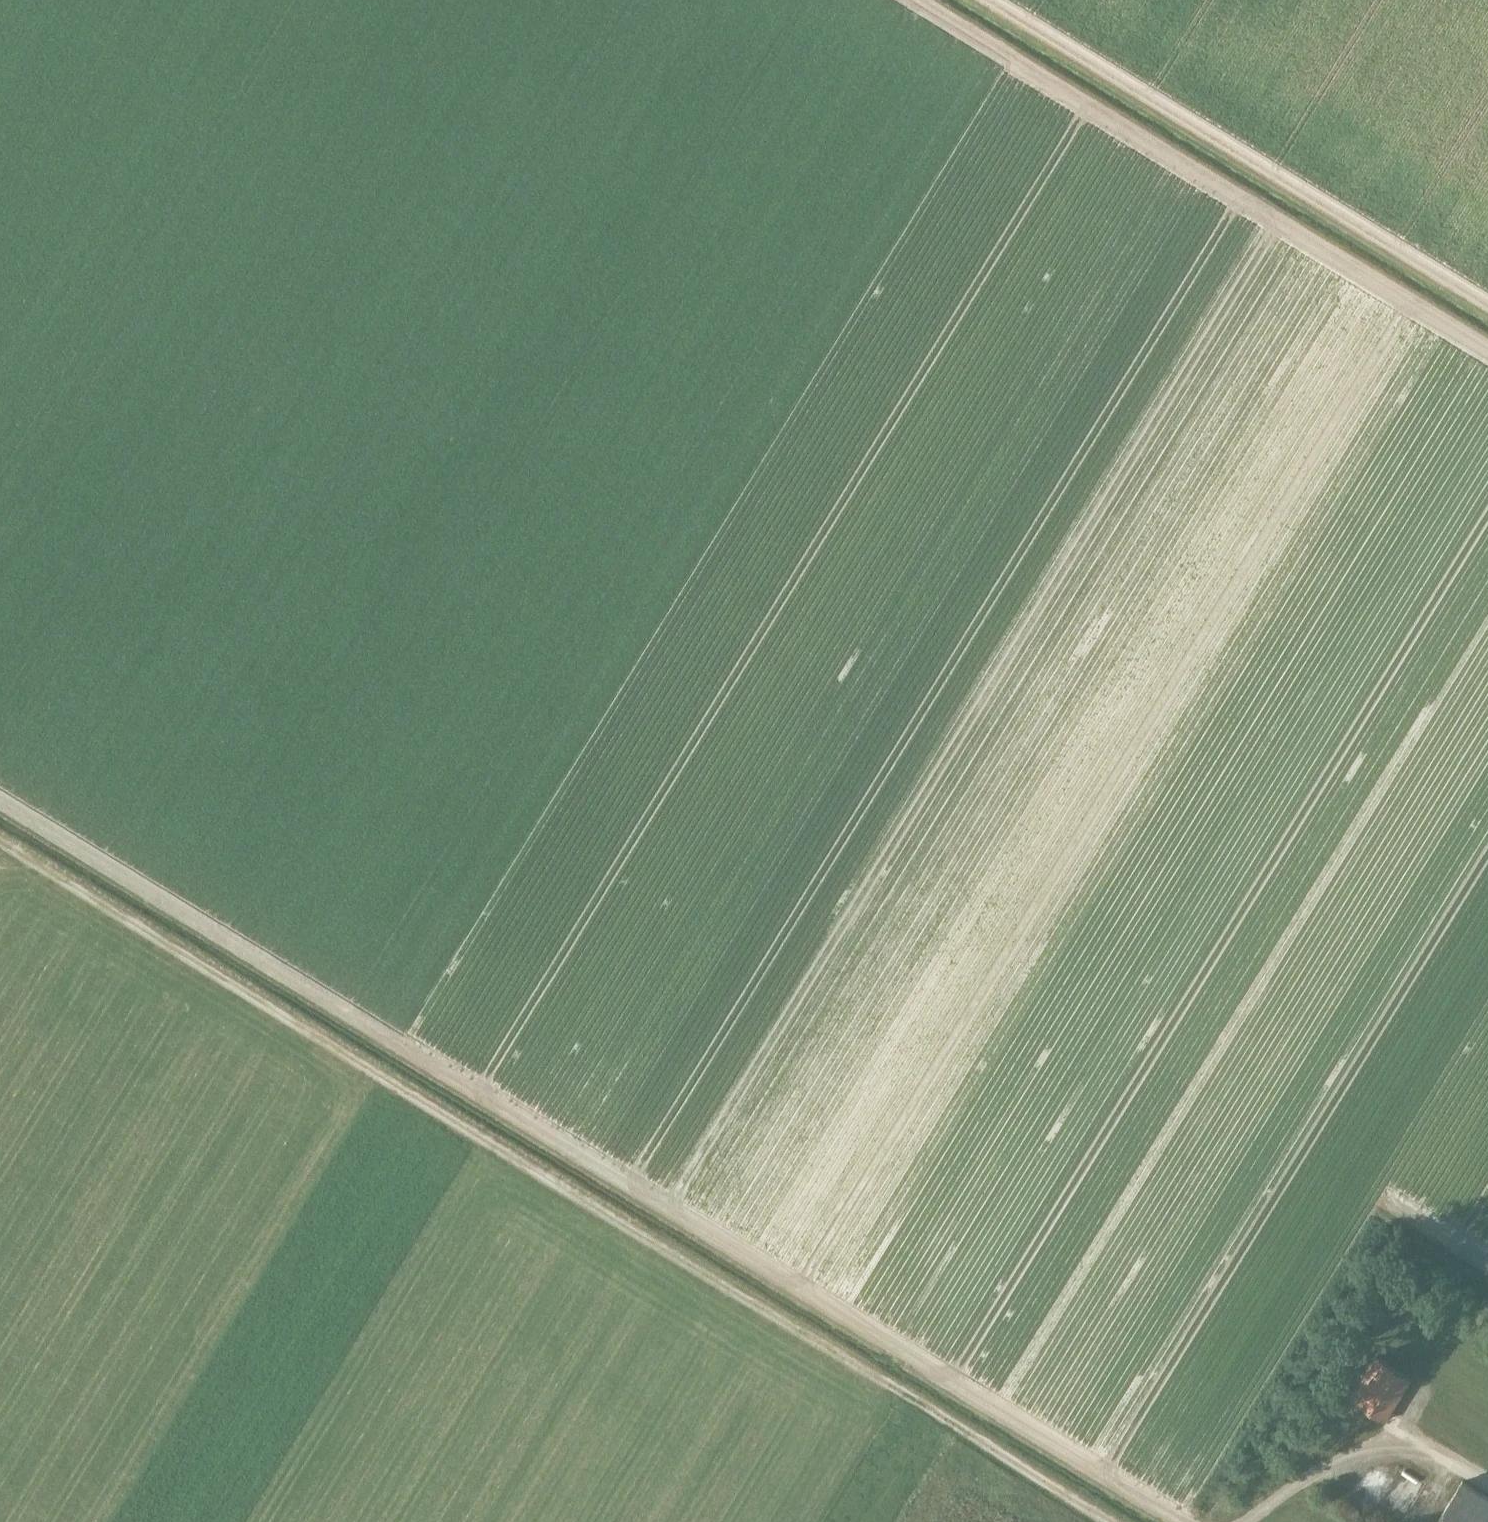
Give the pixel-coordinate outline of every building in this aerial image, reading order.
[(1385,1420),(1411,1378),(1375,1356),(1350,1398),(1385,1420)] [(1400,1517),(1420,1485),(1394,1469),(1374,1501),(1400,1517)] [(1463,1480),(1437,1521),(1487,1521),(1487,1496),(1463,1480)]
